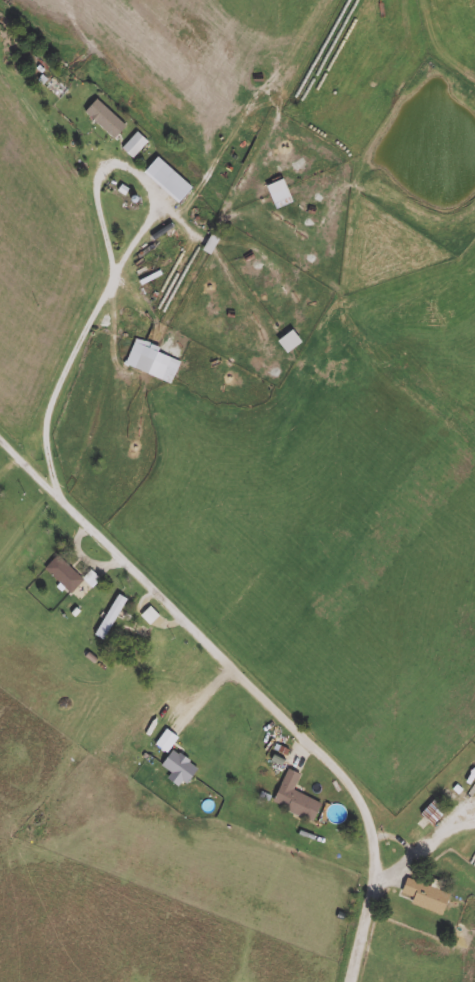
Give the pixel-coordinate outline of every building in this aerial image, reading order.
[(113,139),(126,126),(97,98),(85,111),(113,139)] [(132,158),(148,142),(137,132),(122,147),(132,158)] [(192,188),(158,157),(144,172),(178,203),(192,188)] [(266,186),(274,204),(291,197),(283,179),(266,186)] [(288,354),(302,342),(292,330),(278,342),(288,354)] [(181,359),(134,340),(125,365),(171,383),(181,359)] [(84,581),(58,555),(45,568),(71,594),(84,581)] [(96,635),(104,640),(126,599),(118,594),(96,635)] [(114,635),(150,647),(152,640),(116,628),(114,635)] [(197,772),(178,749),(161,763),(171,775),(169,777),(178,788),(197,772)] [(293,791),(300,773),(287,768),(273,805),(314,821),(322,802),(293,791)] [(422,813),(434,824),(446,811),(433,800),(422,813)] [(410,903),(443,914),(450,893),(406,878),(401,893),(412,897),(410,903)]
